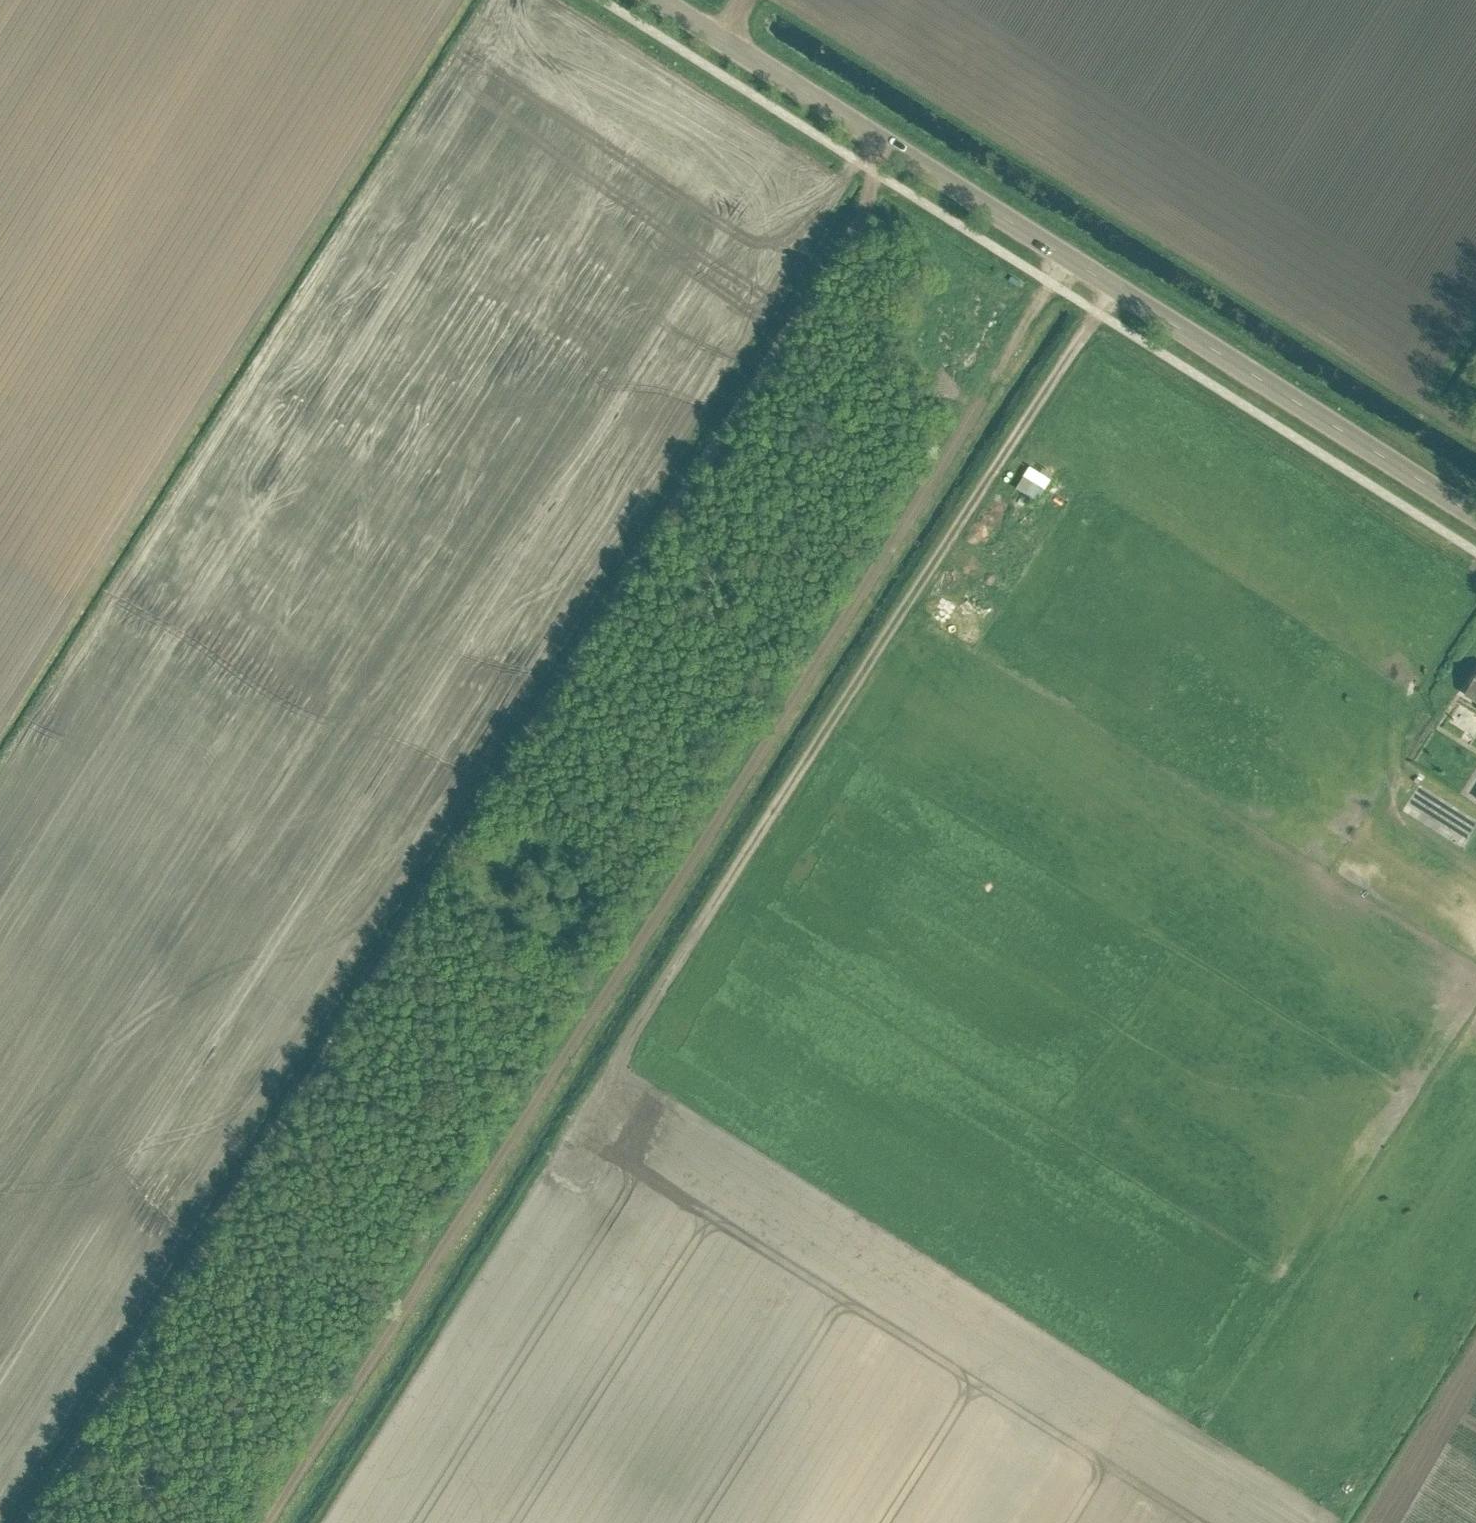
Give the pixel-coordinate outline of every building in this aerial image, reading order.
[(1039,504),(1055,477),(1034,464),(1017,491),(1039,504)] [(935,601),(929,608),(948,623),(954,616),(935,601)] [(1466,695),(1475,702),(1475,680),(1466,695)] [(1475,744),(1475,720),(1441,699),(1424,726),(1436,733),(1443,723),(1475,744)]
